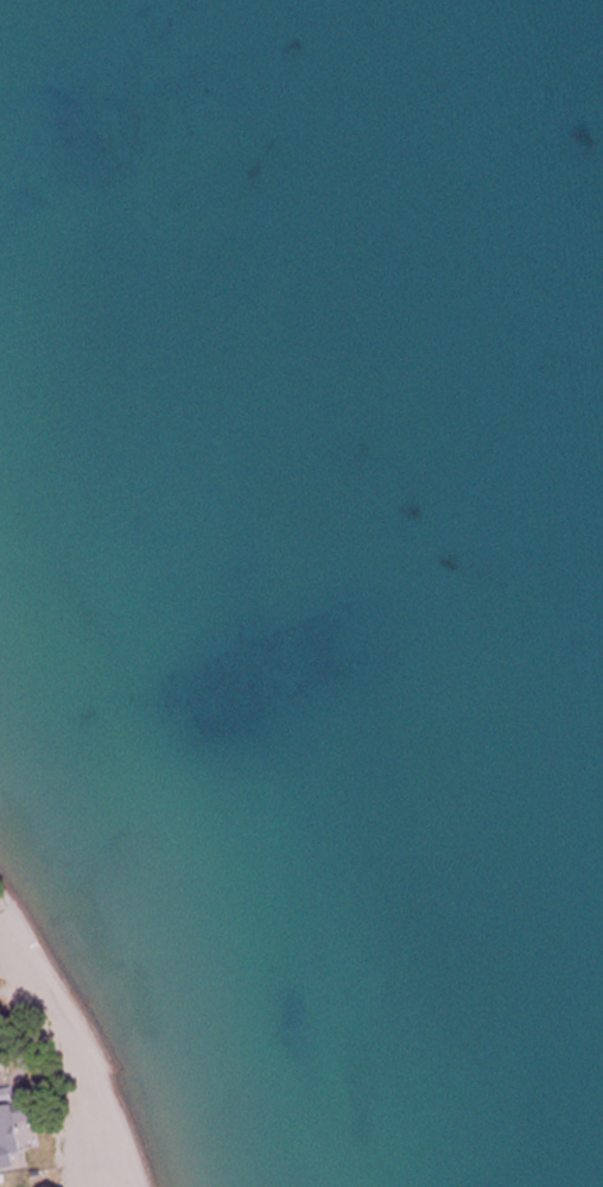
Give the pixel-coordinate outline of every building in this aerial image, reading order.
[(0,1102),(0,1125),(37,1125),(37,1102),(0,1102)]
